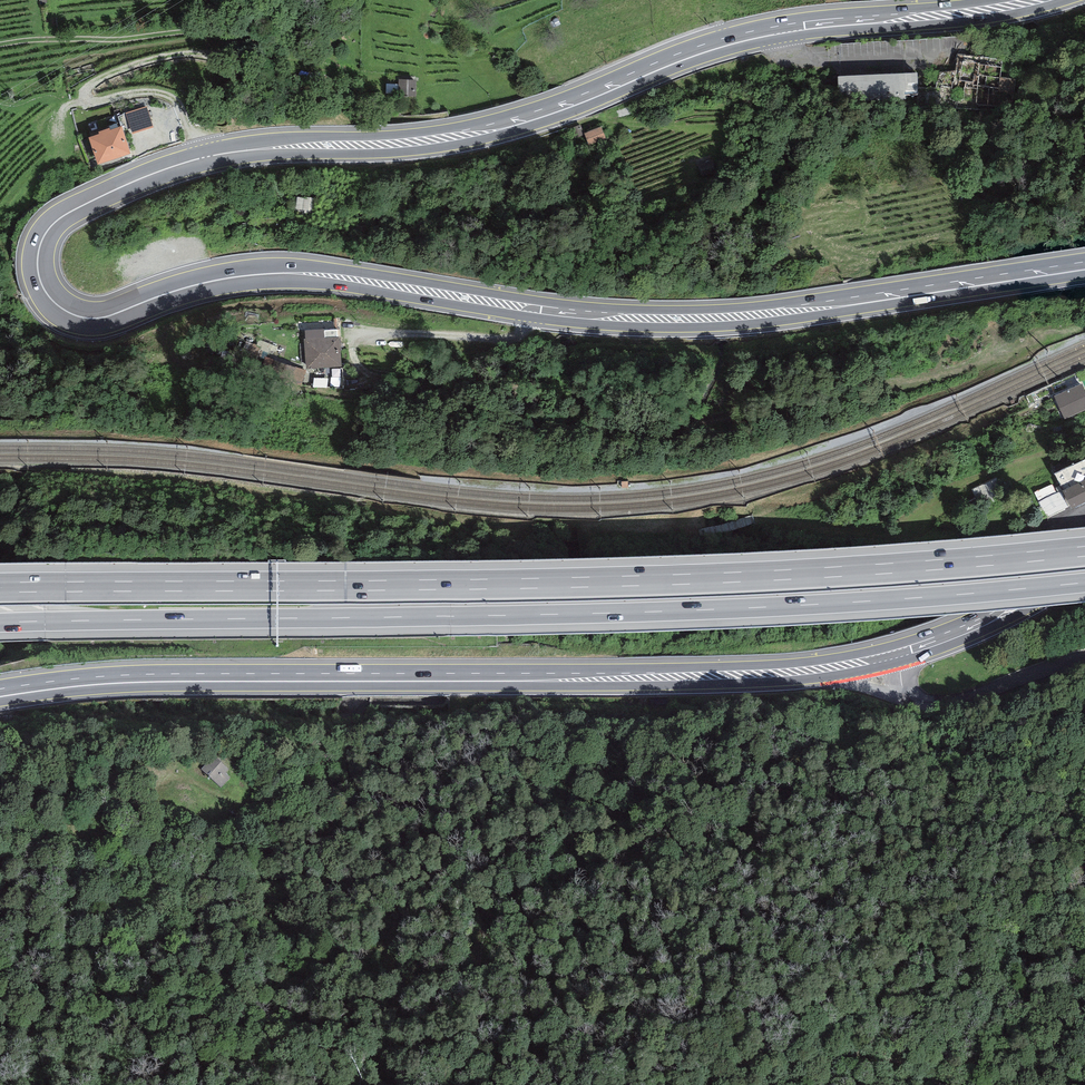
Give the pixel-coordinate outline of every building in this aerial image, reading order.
[(917,72),(838,76),(839,103),(906,100),(906,96),(918,95),(917,72)] [(407,75),(394,76),(395,90),(408,90),(407,75)] [(147,107),(126,113),(133,133),(153,127),(147,107)] [(593,121),(580,128),(584,137),(598,130),(593,121)] [(99,134),(89,137),(98,164),(130,153),(121,126),(110,130),(110,128),(98,132),(99,134)] [(298,196),(299,212),(313,212),(313,195),(298,196)] [(338,329),(305,330),(305,339),(304,338),(307,369),(342,367),(340,337),(338,337),(338,329)] [(301,386),(306,370),(266,358),(261,374),(301,386)] [(1081,383),(1053,396),(1064,419),(1084,410),(1084,392),(1081,383)] [(1071,509),(1084,502),(1084,459),(1054,474),(1071,509)] [(1055,484),(1037,491),(1040,499),(1059,492),(1055,484)] [(229,768),(213,754),(201,769),(221,786),(228,778),(223,774),(229,768)]
